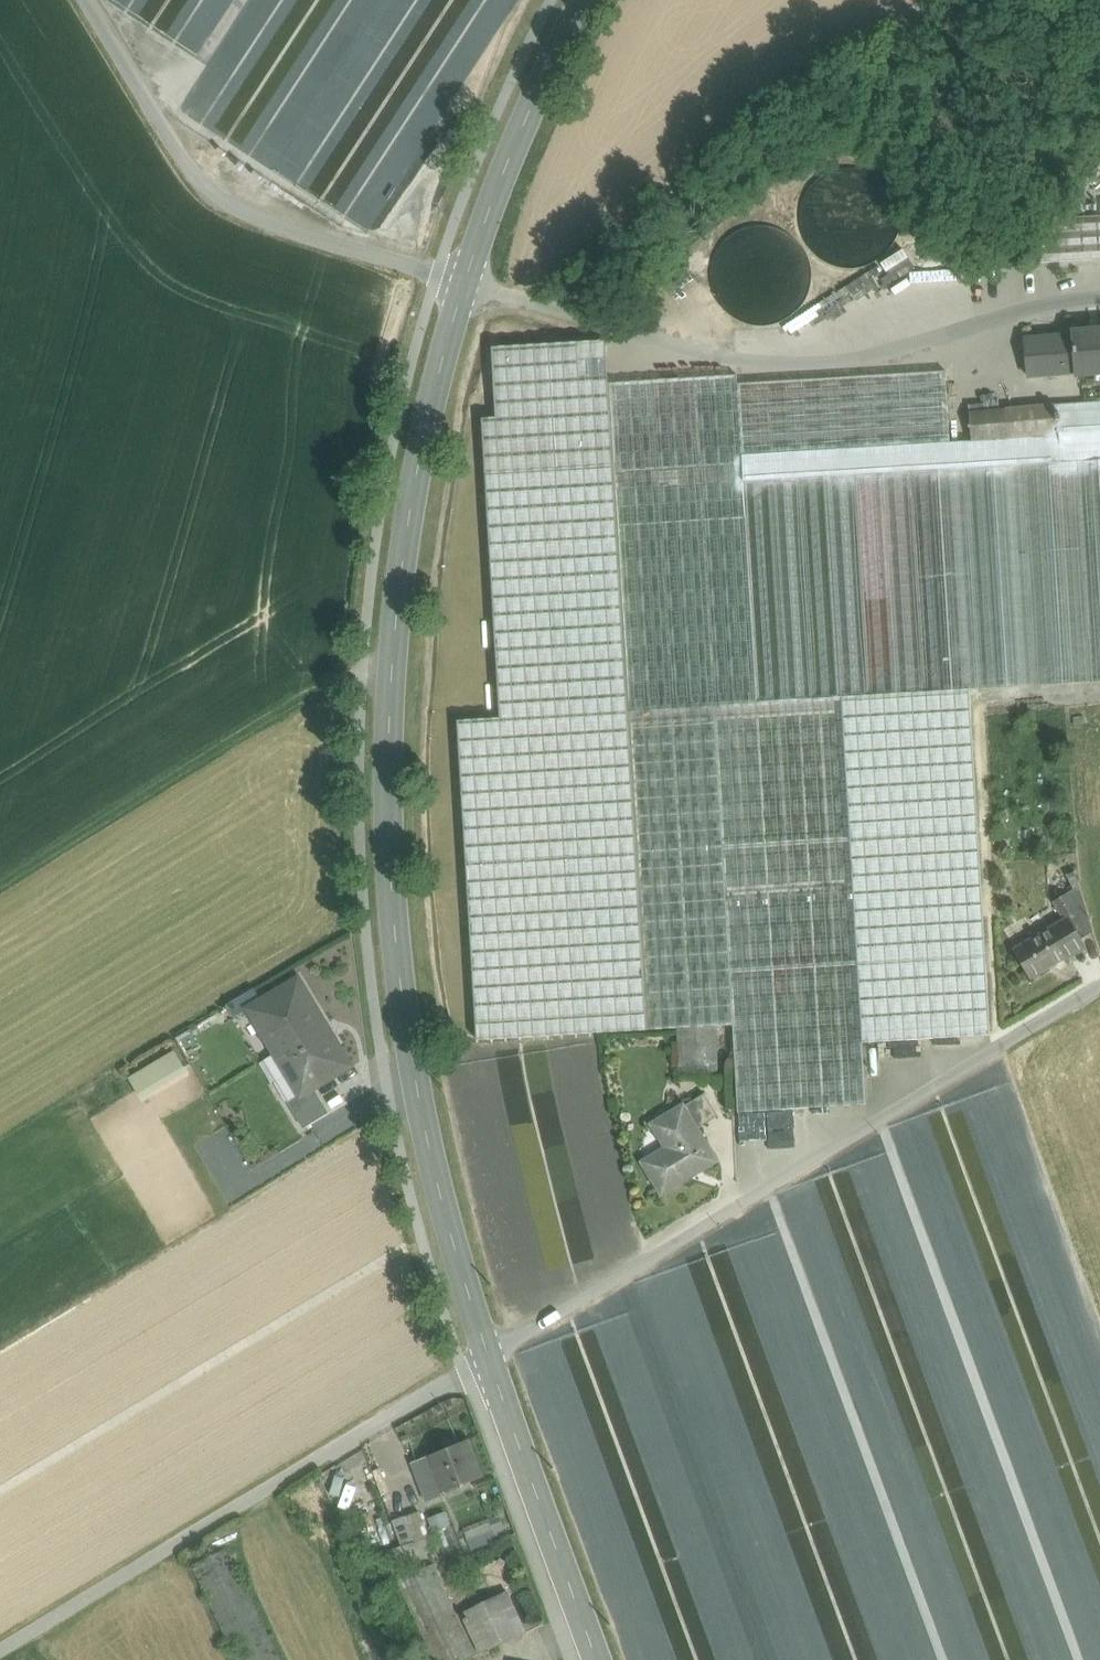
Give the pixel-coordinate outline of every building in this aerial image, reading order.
[(1054,219),(1054,233),(1037,234),(1039,263),(1099,260),(1099,217),(1054,219)] [(880,267),(804,306),(815,329),(892,290),(880,267)] [(1025,339),(1029,377),(1076,373),(1076,375),(1099,373),(1099,330),(1073,333),(1073,335),(1025,339)] [(606,341),(492,348),(497,418),(483,419),(500,719),(458,721),(477,1040),(733,1025),(714,705),(630,711),(609,384),(606,341)] [(738,384),(737,376),(609,384),(630,711),(714,705),(733,1025),(738,1112),(866,1104),(863,1043),(842,697),(970,690),(1099,682),(1099,402),(1055,405),(1058,433),(1009,438),(1009,445),(973,448),(972,441),(950,443),(946,371),(738,384)] [(1055,404),(970,412),(972,441),(973,448),(1009,445),(1009,438),(1058,433),(1055,405),(1055,404)] [(970,690),(842,697),(863,1043),(991,1035),(970,690)] [(1092,928),(1075,870),(1067,873),(1074,888),(1054,900),(1064,918),(1057,923),(1068,942),(1079,936),(1092,928)] [(1057,923),(1013,948),(1030,978),(1067,956),(1066,954),(1061,947),(1068,942),(1057,923)] [(1061,947),(1066,954),(1083,944),(1079,936),(1068,942),(1061,947)] [(299,980),(250,1009),(301,1094),(301,1095),(314,1088),(350,1066),(299,980)] [(717,1030),(677,1032),(679,1078),(719,1076),(717,1030)] [(175,1052),(129,1079),(138,1095),(184,1067),(175,1052)] [(314,1088),(301,1095),(301,1094),(289,1101),(305,1129),(330,1114),(314,1088)] [(705,1094),(683,1107),(697,1130),(719,1116),(705,1094)] [(683,1107),(654,1124),(668,1148),(644,1163),(663,1193),(716,1161),(697,1130),(683,1107)] [(469,1440),(428,1456),(442,1494),(483,1477),(469,1440)] [(442,1494),(428,1456),(412,1463),(426,1501),(442,1495),(442,1494)] [(405,1516),(393,1521),(401,1545),(414,1540),(405,1516)] [(499,1516),(464,1529),(472,1550),(507,1537),(499,1516)] [(415,1543),(393,1550),(397,1563),(436,1551),(432,1539),(415,1545),(415,1543)] [(228,1548),(191,1565),(236,1659),(281,1659),(228,1548)] [(434,1564),(396,1581),(433,1659),(469,1659),(477,1656),(434,1564)] [(507,1592),(461,1613),(481,1654),(526,1633),(507,1592)]
